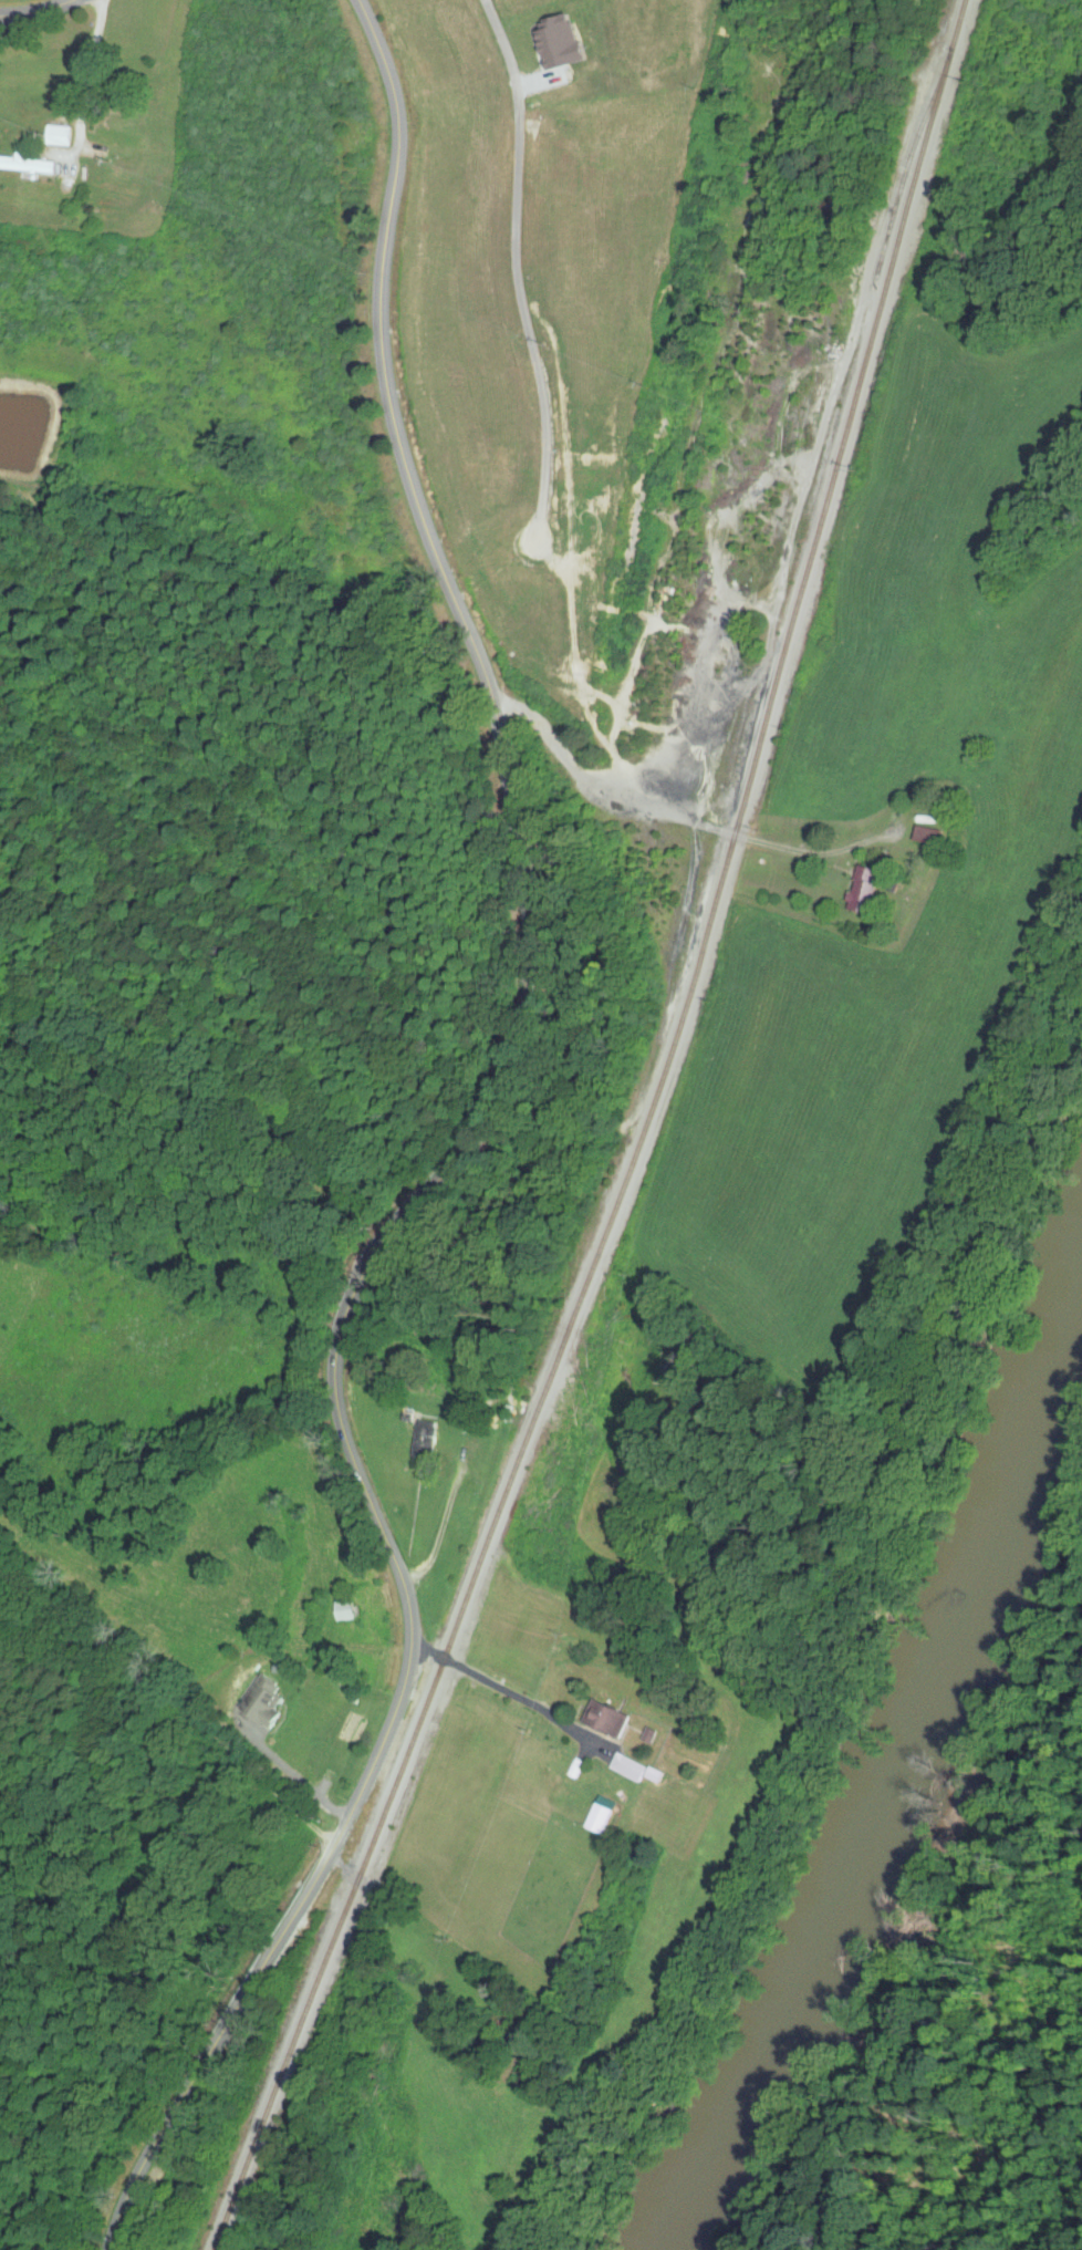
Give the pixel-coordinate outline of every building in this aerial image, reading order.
[(74,146),(75,128),(51,127),(50,145),(74,146)] [(2,171),(59,173),(59,161),(2,160),(2,171)] [(883,871),(860,865),(848,908),(871,914),(883,871)] [(334,1602),(335,1621),(363,1619),(361,1599),(334,1602)] [(588,1722),(624,1742),(636,1719),(600,1699),(588,1722)] [(614,1770),(647,1786),(655,1771),(622,1755),(614,1770)] [(605,1837),(617,1811),(599,1803),(587,1828),(605,1837)]
